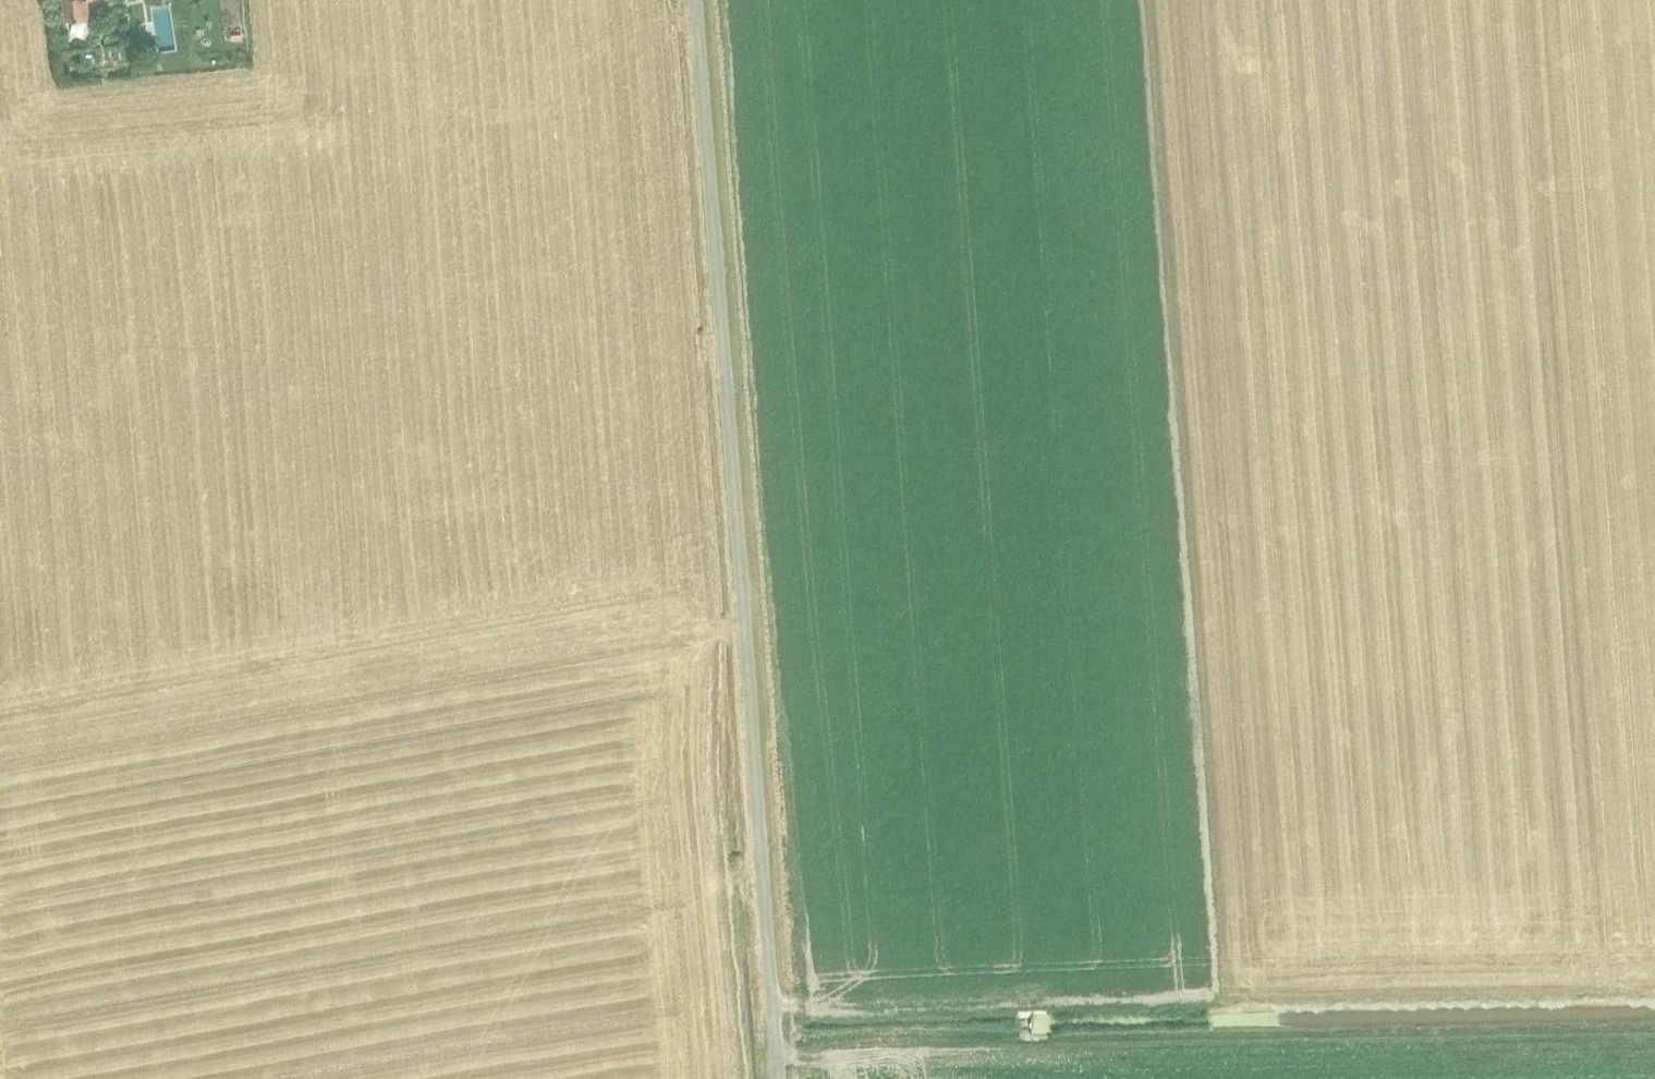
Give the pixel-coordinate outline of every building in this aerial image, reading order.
[(67,18),(90,15),(88,0),(65,0),(67,18)] [(95,51),(82,52),(83,63),(96,62),(95,51)]
